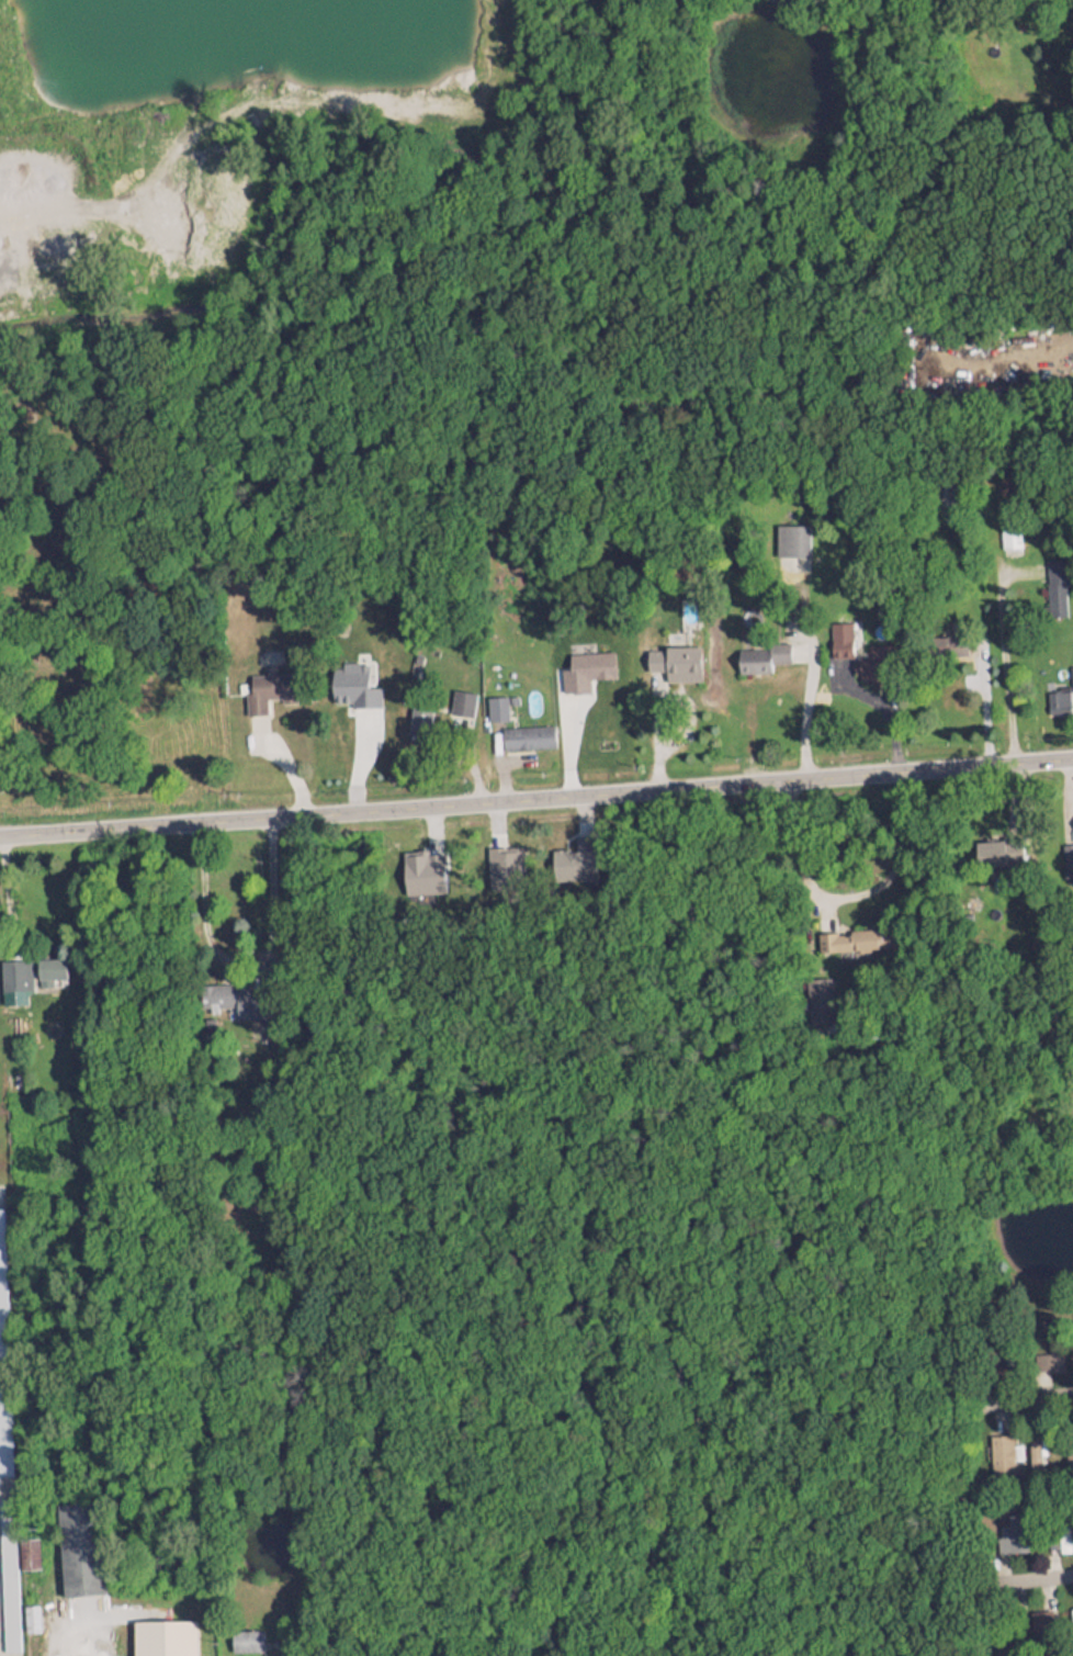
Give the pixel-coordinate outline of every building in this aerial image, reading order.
[(848,633),(829,633),(829,651),(848,651),(848,633)] [(787,635),(766,635),(766,642),(736,642),(736,666),(770,667),(770,656),(787,657),(787,635)] [(645,640),(645,675),(698,676),(698,640),(645,640)] [(880,649),(854,649),(854,673),(880,673),(880,649)] [(487,690),(487,714),(516,714),(516,690),(487,690)] [(458,714),(471,714),(471,692),(458,692),(458,714)] [(552,742),(552,719),(501,720),(502,743),(552,742)] [(972,836),(972,858),(999,858),(999,836),(972,836)] [(63,977),(63,953),(35,953),(35,977),(63,977)] [(1031,1631),(1049,1629),(1048,1605),(1030,1606),(1031,1631)] [(131,1655),(195,1655),(194,1614),(131,1614),(131,1655)] [(260,1645),(260,1623),(230,1623),(230,1645),(260,1645)]
